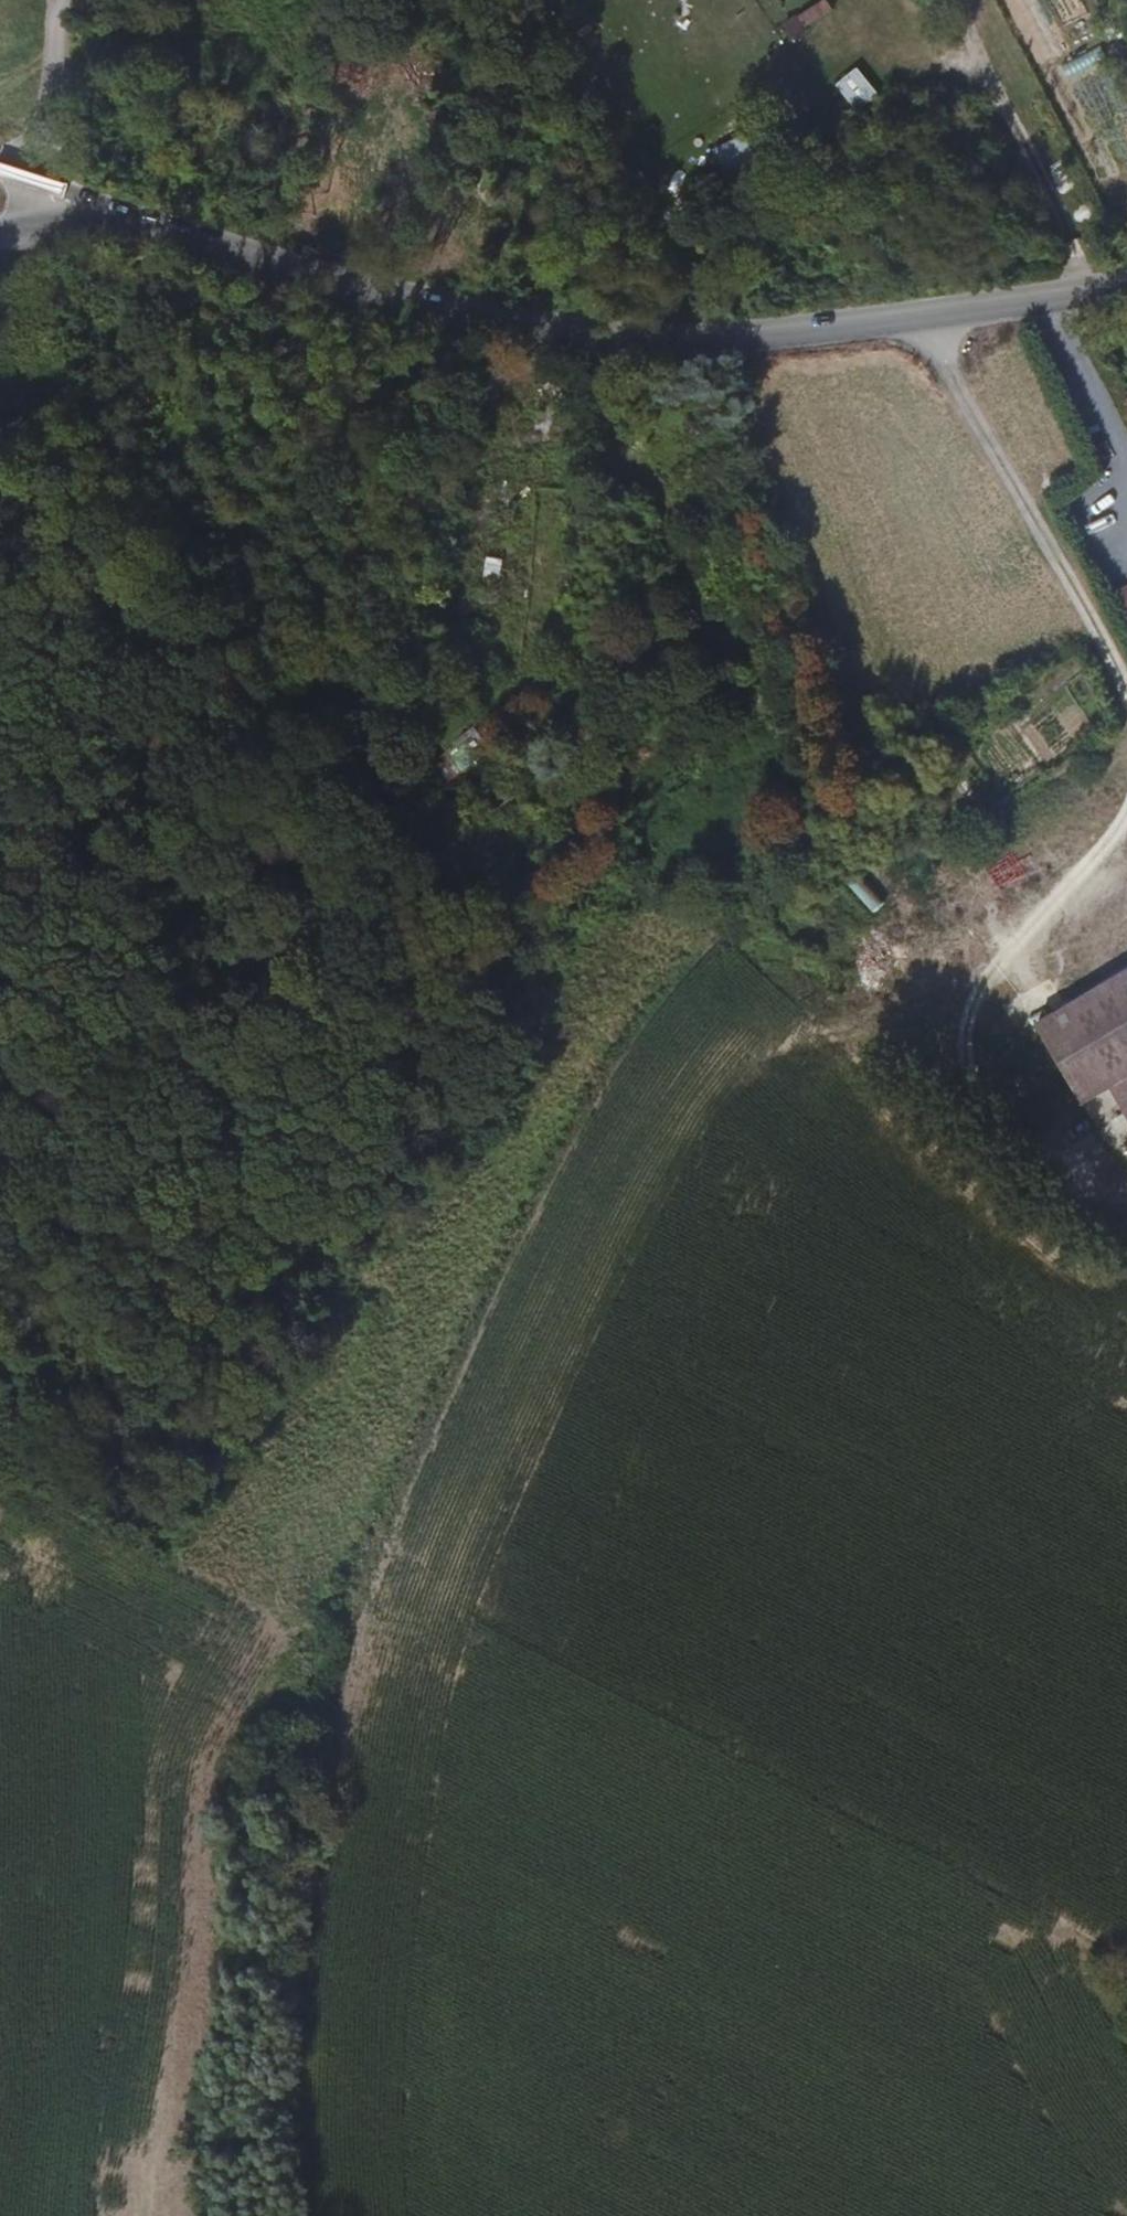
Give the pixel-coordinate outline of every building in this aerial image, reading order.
[(795,18),(780,28),(795,50),(810,40),(795,18)] [(857,116),(880,97),(857,69),(834,87),(857,116)] [(500,574),(504,555),(488,552),(485,571),(500,574)] [(1114,588),(1126,615),(1126,582),(1114,588)] [(476,727),(424,767),(439,787),(491,746),(476,727)] [(854,863),(841,874),(873,913),(886,902),(854,863)] [(464,918),(477,909),(467,897),(455,906),(464,918)] [(473,929),(485,919),(477,909),(464,918),(473,929)] [(1117,1085),(1126,1106),(1126,967),(1037,1010),(1081,1102),(1117,1085)]
